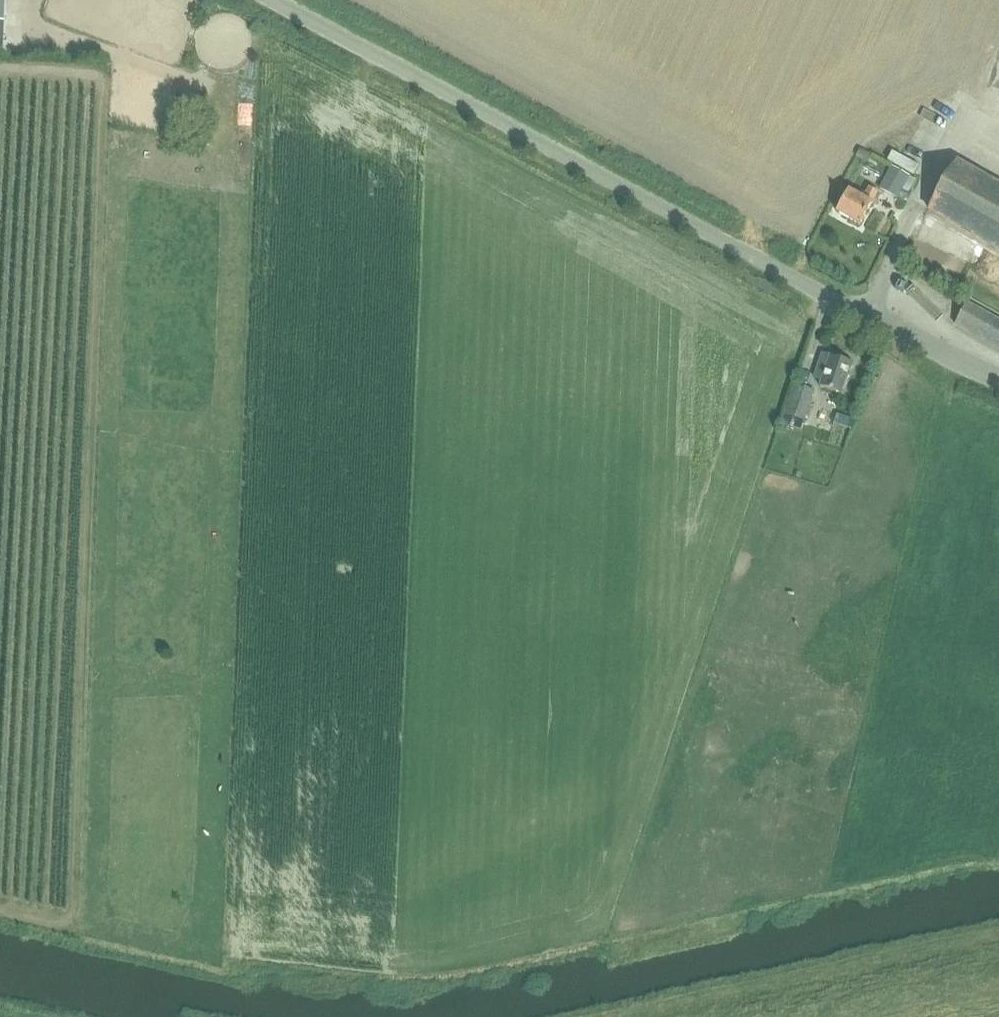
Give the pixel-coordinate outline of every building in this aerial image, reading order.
[(246,95),(233,95),(232,122),(245,123),(246,95)] [(860,150),(856,157),(867,163),(871,156),(860,150)] [(955,159),(929,206),(998,245),(998,183),(955,159)] [(890,169),(881,186),(898,196),(903,188),(910,174),(893,164),(890,169)] [(861,222),(879,189),(869,184),(863,194),(849,187),(837,209),(861,222)] [(899,299),(915,302),(917,291),(902,287),(899,299)] [(967,299),(954,321),(998,346),(998,317),(967,299)] [(814,378),(821,381),(819,387),(841,394),(851,363),(830,356),(830,357),(822,354),(814,378)] [(814,391),(795,385),(786,415),(804,421),(814,391)] [(835,415),(833,424),(847,428),(850,418),(835,415)]
